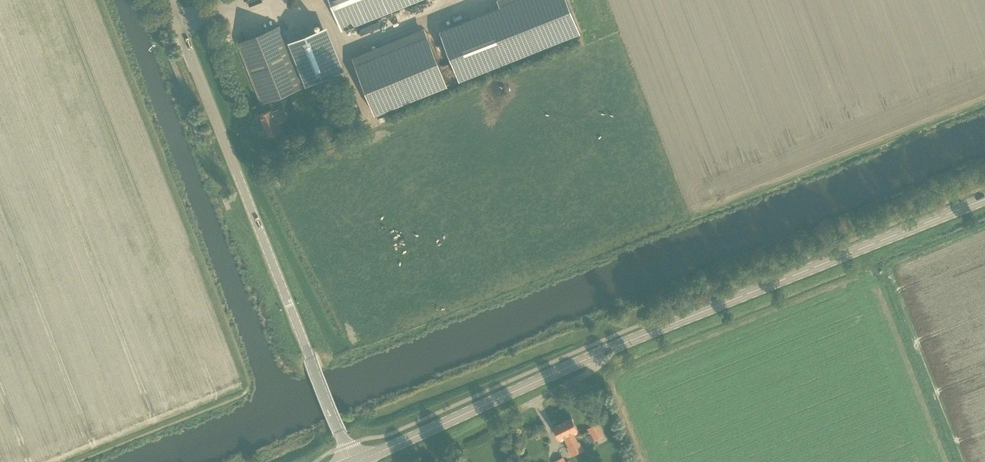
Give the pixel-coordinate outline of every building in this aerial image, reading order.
[(343,30),(419,0),(331,0),(343,30)] [(441,34),(460,81),(581,33),(568,0),(527,0),(441,34)] [(270,101),(305,87),(280,25),(237,42),(262,104),(263,104),(266,112),(260,114),(269,136),(282,130),(279,123),(282,122),(278,110),(275,111),(274,109),(273,109),(270,101)] [(342,72),(324,29),(290,42),(308,86),(342,72)] [(430,39),(357,67),(376,114),(448,85),(430,39)] [(563,421),(578,453),(585,450),(580,441),(579,441),(578,440),(575,433),(580,430),(573,417),(563,421)] [(578,453),(563,421),(553,426),(560,440),(564,438),(568,446),(567,446),(571,456),(578,453)] [(598,424),(589,428),(594,440),(604,436),(598,424)]
